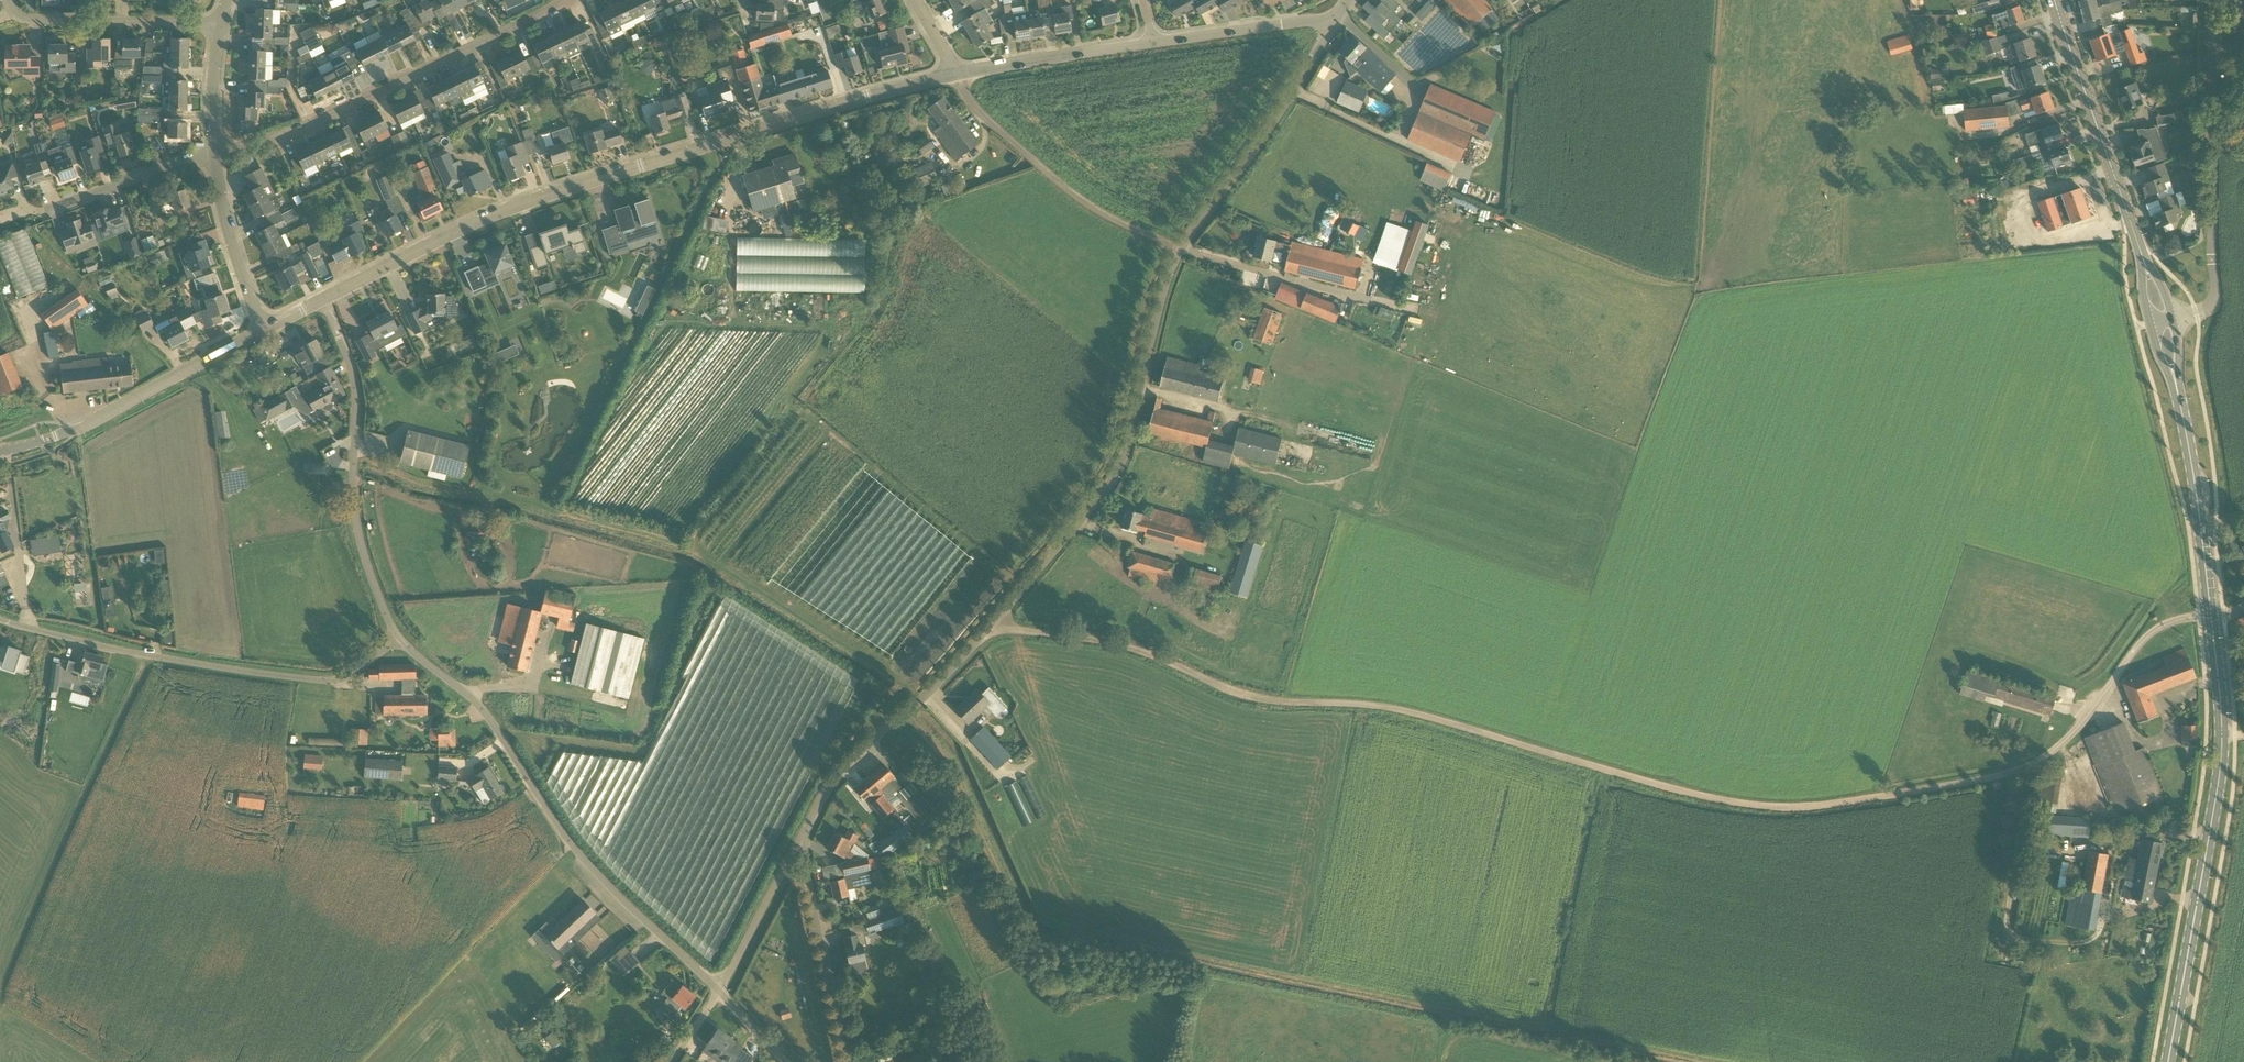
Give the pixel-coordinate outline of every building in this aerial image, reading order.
[(325,8),(331,6),(329,1),(333,0),(322,0),(325,8)] [(436,16),(436,15),(430,3),(429,0),(425,0),(414,6),(414,7),(408,10),(418,30),(431,23),(429,19),(436,16)] [(436,15),(436,16),(438,19),(446,16),(454,32),(460,28),(446,0),(436,0),(430,3),(436,15)] [(460,28),(466,25),(458,9),(465,5),(463,0),(446,0),(460,28)] [(637,0),(628,0),(623,2),(632,20),(644,15),(637,0)] [(644,15),(656,9),(660,17),(666,15),(664,11),(659,0),(637,0),(644,15)] [(664,11),(670,7),(668,3),(674,0),(659,0),(664,11)] [(784,0),(761,0),(761,5),(756,5),(756,20),(783,21),(784,0)] [(887,13),(884,4),(887,3),(885,0),(854,0),(853,0),(857,10),(855,11),(858,19),(863,17),(866,25),(873,22),(872,19),(887,13)] [(955,11),(964,7),(967,12),(987,0),(949,0),(955,11)] [(969,35),(984,26),(989,23),(988,21),(991,20),(985,10),(994,4),(992,0),(987,0),(967,12),(970,17),(962,22),(969,35)] [(1026,12),(1030,38),(1044,35),(1041,13),(1046,13),(1044,0),(1037,0),(1039,10),(1026,12)] [(1046,13),(1050,12),(1053,14),(1053,16),(1052,16),(1056,34),(1070,31),(1066,7),(1053,9),(1051,0),(1044,0),(1046,13)] [(1103,8),(1098,9),(1102,26),(1119,21),(1115,5),(1113,5),(1112,0),(1102,0),(1103,8)] [(1177,18),(1196,7),(1194,3),(1193,0),(1181,0),(1180,0),(1167,0),(1177,18)] [(1194,3),(1196,7),(1200,15),(1219,4),(1220,4),(1217,0),(1218,0),(1199,0),(1194,3)] [(1243,0),(1218,0),(1217,0),(1220,4),(1219,4),(1224,12),(1243,1),(1243,0)] [(1388,18),(1376,8),(1368,0),(1362,7),(1370,14),(1382,24),(1388,18)] [(1382,1),(1394,11),(1396,9),(1399,5),(1394,0),(1381,0),(1382,1)] [(1436,5),(1431,0),(1429,0),(1417,14),(1423,19),(1436,5)] [(1468,30),(1477,22),(1485,31),(1500,18),(1485,0),(1443,0),(1468,30)] [(2078,1),(2081,12),(2120,1),(2122,5),(2127,4),(2126,0),(2083,0),(2078,1)] [(1382,1),(1376,8),(1388,18),(1396,25),(1402,19),(1394,11),(1382,1)] [(2122,5),(2120,1),(2081,12),(2084,23),(2110,15),(2124,11),(2122,5)] [(623,2),(612,8),(620,26),(632,20),(623,2)] [(1972,6),(1975,15),(1991,10),(1988,2),(1972,6)] [(1024,6),(1011,8),(1010,4),(1003,5),(1004,7),(1005,14),(1004,14),(1008,33),(1015,31),(1016,40),(1030,38),(1026,12),(1024,6)] [(2006,27),(2010,26),(2024,21),(2019,6),(2005,10),(2005,11),(1992,15),(1993,22),(2003,19),(2006,27)] [(369,12),(371,17),(372,17),(379,14),(377,8),(369,12)] [(412,33),(418,30),(408,10),(407,8),(401,12),(405,19),(399,22),(401,27),(394,30),(402,46),(416,39),(412,33)] [(622,30),(620,26),(612,8),(599,14),(603,22),(597,25),(604,39),(622,30)] [(246,23),(272,24),(273,9),(256,9),(256,14),(247,14),(246,23)] [(501,9),(497,15),(504,18),(507,12),(501,9)] [(821,11),(824,20),(830,17),(827,9),(821,11)] [(371,17),(369,12),(360,15),(363,21),(371,17)] [(2189,29),(2197,29),(2198,13),(2189,13),(2189,29)] [(705,20),(703,14),(694,17),(696,22),(705,20)] [(998,18),(1001,34),(1008,33),(1004,14),(998,18)] [(1390,32),(1382,24),(1370,14),(1365,21),(1384,38),(1390,32)] [(607,59),(598,42),(592,28),(585,31),(581,22),(569,28),(577,46),(588,41),(600,64),(607,59)] [(275,38),(272,38),(272,24),(246,23),(246,33),(255,33),(255,38),(261,39),(261,45),(274,45),(289,45),(289,38),(275,38)] [(761,32),(765,44),(791,35),(788,24),(761,32)] [(1988,38),(1996,36),(1994,24),(1985,26),(1988,38)] [(984,26),(969,35),(976,47),(992,38),(984,26)] [(300,34),(303,40),(315,33),(312,27),(300,34)] [(892,67),(893,66),(900,64),(901,66),(908,64),(905,53),(909,52),(903,27),(886,31),(891,49),(878,52),(882,68),(886,67),(887,69),(892,67)] [(2135,27),(2125,31),(2120,32),(2123,43),(2113,46),(2109,34),(2090,41),(2097,61),(2116,55),(2126,51),(2132,65),(2146,60),(2135,27)] [(580,52),(577,46),(569,28),(557,34),(568,58),(580,52)] [(382,37),(390,53),(402,46),(394,30),(382,37)] [(765,44),(761,32),(747,37),(751,48),(765,44)] [(303,40),(306,45),(318,39),(315,33),(303,40)] [(568,58),(557,34),(545,40),(556,64),(568,58)] [(649,34),(640,37),(642,43),(651,39),(649,34)] [(1891,55),(1912,49),(1908,34),(1887,40),(1891,55)] [(1353,36),(1339,52),(1352,64),(1353,64),(1359,70),(1358,72),(1381,92),(1397,75),(1379,59),(1376,63),(1364,51),(1367,48),(1353,36)] [(353,42),(346,46),(349,51),(355,64),(361,61),(364,66),(377,59),(369,43),(366,37),(353,43),(353,42)] [(382,37),(369,43),(377,59),(390,53),(382,37)] [(640,37),(632,41),(634,46),(642,43),(640,37)] [(1987,55),(2001,50),(1997,37),(1982,42),(1987,55)] [(147,38),(146,49),(145,52),(152,53),(154,39),(147,38)] [(189,39),(164,38),(163,53),(170,53),(189,54),(189,53),(188,53),(189,40),(189,39)] [(2017,51),(2021,61),(2036,56),(2030,38),(2014,43),(2015,44),(2009,46),(2011,53),(2017,51)] [(110,60),(110,39),(93,39),(93,49),(87,49),(87,67),(101,67),(101,60),(110,60)] [(140,57),(139,39),(123,39),(123,55),(116,55),(116,70),(132,70),(132,57),(140,57)] [(322,46),(318,39),(306,45),(309,52),(322,46)] [(556,64),(545,40),(533,45),(537,54),(531,57),(537,71),(544,68),(545,70),(556,64)] [(21,49),(21,45),(6,46),(6,68),(29,67),(29,75),(39,75),(39,57),(30,57),(30,49),(21,49)] [(76,72),(76,71),(76,54),(67,54),(67,45),(49,45),(49,56),(50,72),(76,72)] [(240,65),(265,65),(266,52),(274,52),(274,45),(261,45),(261,51),(249,51),(249,56),(240,55),(240,65)] [(731,53),(740,84),(760,78),(756,63),(748,66),(743,50),(731,53)] [(329,61),(334,69),(342,85),(355,78),(349,67),(355,64),(349,51),(344,54),(329,61)] [(537,71),(531,57),(525,60),(521,51),(509,57),(518,75),(529,69),(531,74),(537,71)] [(838,68),(844,66),(848,77),(862,72),(857,55),(847,58),(845,51),(833,55),(838,68)] [(300,64),(312,58),(309,52),(297,58),(300,64)] [(170,67),(188,68),(189,67),(188,67),(188,54),(189,54),(170,53),(170,67)] [(518,75),(509,57),(497,63),(502,71),(495,75),(502,88),(508,85),(506,80),(518,75)] [(2045,82),(2039,65),(2037,66),(2035,60),(2010,68),(2013,79),(2015,83),(2019,81),(2022,89),(2045,82)] [(265,65),(240,65),(239,74),(248,74),(248,80),(254,80),(254,86),(268,87),(268,80),(265,80),(265,65)] [(476,65),(463,71),(474,94),(486,89),(489,94),(496,91),(486,71),(480,74),(476,65)] [(725,111),(724,108),(723,104),(733,101),(727,82),(735,80),(731,66),(717,70),(721,82),(707,87),(709,94),(699,97),(705,117),(710,116),(711,116),(713,115),(713,116),(714,115),(713,115),(716,114),(716,115),(716,114),(725,111)] [(321,75),(329,91),(342,85),(334,69),(321,75)] [(827,70),(777,86),(782,102),(832,87),(827,70)] [(76,72),(76,85),(87,85),(87,71),(76,71),(76,72)] [(474,94),(463,71),(452,77),(460,95),(463,100),(474,94)] [(143,73),(141,83),(149,83),(163,84),(163,95),(169,95),(188,96),(188,95),(187,95),(188,82),(188,81),(165,81),(165,74),(143,73)] [(609,80),(607,74),(593,78),(596,84),(609,80)] [(316,98),(329,91),(321,75),(308,82),(316,98)] [(452,77),(440,83),(448,100),(460,95),(452,77)] [(763,90),(760,78),(740,84),(749,113),(782,102),(777,86),(763,90)] [(581,83),(582,88),(592,86),(590,80),(581,83)] [(1338,102),(1353,109),(1360,112),(1368,91),(1362,88),(1346,82),(1338,102)] [(141,83),(140,94),(149,94),(149,83),(141,83)] [(432,97),(426,100),(432,113),(438,110),(436,106),(448,100),(440,83),(427,89),(432,97)] [(582,88),(581,83),(572,86),(573,91),(582,88)] [(1486,138),(1496,113),(1431,84),(1420,110),(1486,138)] [(2125,110),(2141,105),(2153,111),(2159,99),(2147,92),(2137,94),(2133,84),(2118,89),(2118,91),(2117,92),(2119,104),(2120,104),(2119,100),(2121,100),(2125,110)] [(268,93),(268,87),(254,86),(254,92),(248,92),(248,97),(238,97),(238,107),(239,107),(239,120),(240,120),(245,120),(250,121),(250,108),(253,108),(253,107),(264,108),(265,93),(268,93)] [(610,87),(599,91),(601,98),(612,94),(610,87)] [(116,98),(125,97),(125,89),(116,89),(116,98)] [(2008,91),(2000,93),(2002,99),(2010,98),(2008,91)] [(538,92),(528,97),(532,106),(542,102),(538,92)] [(2020,102),(2023,110),(2034,106),(2036,114),(2054,108),(2048,92),(2031,98),(2020,102)] [(416,94),(403,100),(412,118),(423,112),(425,116),(432,113),(426,100),(420,103),(416,94)] [(188,96),(169,95),(169,109),(187,110),(187,109),(187,96),(188,96)] [(662,103),(665,112),(650,117),(655,133),(670,129),(667,120),(680,116),(682,120),(692,116),(685,95),(675,99),(662,103)] [(955,160),(977,144),(943,97),(927,108),(940,126),(933,131),(955,160)] [(2024,112),(2023,110),(2020,102),(2018,103),(2017,99),(2006,103),(2007,107),(1964,111),(1965,131),(2009,126),(2008,117),(2024,112)] [(412,118),(403,100),(391,106),(400,124),(412,118)] [(468,112),(470,117),(479,112),(477,107),(468,112)] [(376,136),(388,130),(379,112),(367,118),(376,136)] [(470,117),(468,112),(460,116),(462,121),(470,117)] [(1471,135),(1419,113),(1408,139),(1460,162),(1471,135)] [(164,123),(164,116),(138,115),(137,122),(158,123),(158,130),(168,130),(168,137),(187,138),(187,137),(186,137),(186,124),(187,124),(187,123),(164,123)] [(62,116),(50,120),(53,131),(66,127),(62,116)] [(376,136),(367,118),(355,123),(364,142),(376,136)] [(2169,123),(2171,133),(2193,130),(2191,120),(2169,123)] [(116,145),(122,161),(128,159),(127,154),(135,152),(128,132),(120,135),(116,123),(103,128),(110,147),(116,145)] [(2041,151),(2054,147),(2052,141),(2063,137),(2059,124),(2025,135),(2029,147),(2038,144),(2041,151)] [(7,128),(8,132),(1,133),(3,145),(14,143),(12,132),(12,127),(7,128)] [(522,143),(527,155),(540,150),(532,128),(522,131),(526,141),(522,143)] [(612,144),(612,146),(622,143),(617,128),(602,133),(601,131),(584,137),(590,154),(607,149),(606,146),(612,144)] [(343,129),(331,135),(339,153),(351,148),(352,147),(347,138),(343,129)] [(404,131),(397,134),(404,148),(410,145),(404,131)] [(548,148),(553,164),(570,159),(564,142),(563,143),(559,132),(552,134),(556,145),(548,148)] [(397,134),(391,137),(397,151),(404,148),(397,134)] [(319,141),(327,159),(339,153),(331,135),(319,141)] [(355,155),(361,152),(353,135),(347,138),(352,147),(351,148),(355,155)] [(922,155),(934,147),(926,136),(915,145),(922,155)] [(80,152),(87,172),(103,167),(101,160),(100,161),(97,152),(103,150),(99,137),(87,141),(89,149),(80,152)] [(2134,142),(2135,146),(2130,148),(2132,156),(2131,156),(2135,166),(2154,159),(2154,157),(2160,155),(2158,150),(2164,148),(2160,137),(2148,141),(2143,143),(2141,139),(2134,142)] [(319,141),(307,146),(316,164),(327,159),(319,141)] [(522,142),(497,152),(509,181),(525,174),(521,166),(530,162),(527,155),(522,143),(522,142)] [(40,182),(46,179),(43,170),(50,168),(44,152),(41,143),(34,146),(37,154),(39,161),(33,163),(34,166),(21,170),(24,179),(27,177),(30,185),(40,182)] [(73,146),(72,147),(71,145),(68,143),(63,145),(62,148),(63,150),(51,154),(50,155),(53,164),(56,163),(61,181),(76,176),(72,165),(79,163),(73,146)] [(299,177),(304,175),(306,174),(304,170),(316,164),(307,146),(295,152),(298,158),(291,161),(299,177)] [(275,147),(269,151),(275,162),(282,158),(275,147)] [(2068,149),(2059,152),(2056,153),(2054,147),(2041,151),(2031,154),(2034,161),(2043,158),(2047,171),(2072,162),(2068,149)] [(368,149),(361,152),(368,165),(374,162),(368,149)] [(469,196),(492,185),(487,175),(484,170),(461,180),(448,152),(433,159),(447,188),(455,184),(459,194),(466,190),(469,196)] [(743,176),(754,211),(795,199),(791,186),(804,182),(795,154),(774,160),(776,165),(743,176)] [(397,195),(388,175),(381,159),(372,163),(379,179),(376,180),(384,200),(397,195)] [(8,193),(7,190),(13,187),(11,179),(17,177),(13,163),(0,167),(0,195),(8,193)] [(917,188),(938,179),(931,163),(910,172),(917,188)] [(1418,180),(1443,191),(1450,174),(1425,163),(1418,180)] [(2146,197),(2157,193),(2166,190),(2164,183),(2170,181),(2163,163),(2148,168),(2152,181),(2141,184),(2146,197)] [(907,165),(897,170),(901,177),(910,173),(907,165)] [(249,206),(268,197),(262,186),(266,183),(263,177),(265,176),(261,168),(245,176),(252,190),(243,194),(249,206)] [(334,172),(336,177),(345,173),(343,168),(334,172)] [(428,168),(415,173),(414,174),(421,193),(424,192),(428,199),(418,204),(421,211),(419,212),(423,222),(435,216),(433,214),(442,209),(435,196),(431,187),(435,185),(428,168)] [(328,181),(336,177),(334,172),(325,176),(328,181)] [(307,181),(304,175),(299,177),(302,184),(307,181)] [(1463,193),(1468,183),(1457,178),(1453,189),(1463,193)] [(2062,195),(2058,196),(2052,198),(2052,197),(2038,203),(2048,232),(2091,217),(2081,188),(2062,194),(2062,195)] [(161,212),(159,207),(173,202),(175,210),(190,206),(185,190),(170,195),(157,199),(156,196),(148,199),(153,215),(161,212)] [(1977,190),(1966,192),(1956,193),(1957,205),(1978,203),(1977,190)] [(275,194),(268,197),(249,206),(256,219),(264,214),(267,220),(281,213),(278,208),(281,206),(275,194)] [(2159,200),(2163,212),(2153,216),(2157,228),(2163,226),(2165,232),(2174,229),(2171,223),(2178,221),(2175,215),(2181,213),(2175,194),(2159,200)] [(629,248),(627,241),(629,241),(645,236),(642,226),(656,221),(649,199),(634,203),(634,205),(629,207),(629,205),(614,210),(618,225),(602,230),(609,255),(629,248)] [(402,230),(395,215),(391,207),(381,213),(378,207),(371,210),(378,224),(381,231),(384,230),(387,237),(402,230)] [(109,208),(104,210),(94,214),(101,232),(125,223),(120,208),(110,211),(109,208)] [(281,213),(267,220),(270,226),(256,233),(262,245),(279,236),(274,224),(284,219),(281,213)] [(780,215),(786,235),(793,233),(787,213),(780,215)] [(1345,216),(1339,228),(1360,239),(1365,228),(1349,221),(1350,219),(1345,216)] [(67,252),(77,248),(76,245),(96,238),(90,223),(82,226),(80,220),(80,219),(67,224),(68,224),(70,230),(60,233),(67,252)] [(365,249),(357,234),(363,230),(359,221),(342,229),(340,234),(343,240),(328,247),(336,262),(350,255),(351,256),(365,249)] [(1412,273),(1429,225),(1416,221),(1399,268),(1412,273)] [(578,261),(589,258),(579,229),(569,233),(566,225),(556,229),(539,234),(542,244),(530,249),(539,275),(550,271),(546,260),(574,251),(578,261)] [(14,297),(47,287),(28,228),(0,237),(0,253),(14,297)] [(279,236),(262,245),(268,258),(271,256),(275,262),(300,249),(297,244),(290,247),(290,246),(285,248),(279,236)] [(1292,242),(1291,246),(1276,242),(1258,237),(1257,243),(1258,243),(1254,257),(1271,261),(1274,252),(1288,256),(1285,271),(1327,281),(1357,289),(1362,270),(1364,260),(1292,242)] [(130,257),(140,253),(135,238),(124,241),(130,257)] [(734,238),(734,291),(858,292),(858,275),(860,275),(860,257),(864,257),(864,239),(734,238)] [(203,274),(201,268),(210,265),(204,249),(208,248),(205,240),(190,245),(192,252),(186,255),(194,277),(203,274)] [(307,247),(312,258),(324,253),(318,242),(307,247)] [(505,245),(491,251),(486,254),(489,262),(478,267),(478,266),(464,272),(473,292),(487,286),(484,280),(495,275),(494,273),(513,264),(505,245)] [(309,278),(316,274),(317,273),(306,253),(298,256),(301,261),(299,262),(299,263),(291,267),(276,274),(284,290),(299,282),(295,275),(305,270),(309,278)] [(156,254),(149,257),(152,266),(159,263),(156,254)] [(83,261),(87,274),(96,271),(92,258),(83,261)] [(213,274),(193,281),(196,290),(201,288),(205,298),(220,293),(213,274)] [(1335,323),(1341,308),(1282,283),(1275,298),(1335,323)] [(115,285),(105,289),(108,298),(118,294),(115,285)] [(58,302),(69,318),(89,305),(78,289),(58,302)] [(444,321),(444,313),(445,313),(445,294),(442,294),(441,293),(437,293),(436,294),(428,295),(428,307),(420,311),(419,310),(406,316),(415,335),(428,328),(426,324),(432,321),(435,327),(444,321)] [(222,321),(219,314),(229,311),(224,294),(206,300),(208,309),(200,311),(206,327),(222,321)] [(642,315),(649,302),(641,298),(635,311),(642,315)] [(1244,303),(1235,301),(1231,317),(1240,319),(1244,303)] [(1283,314),(1264,307),(1253,338),(1272,345),(1283,314)] [(164,330),(173,347),(188,339),(183,329),(196,323),(188,308),(169,318),(173,326),(164,330)] [(401,337),(406,334),(402,325),(397,327),(388,311),(380,315),(379,315),(379,316),(376,318),(375,317),(374,317),(375,318),(366,322),(372,333),(366,336),(356,341),(366,360),(376,355),(374,351),(385,346),(386,340),(384,335),(393,330),(395,336),(401,337)] [(148,313),(137,317),(136,318),(142,332),(154,327),(148,313)] [(57,334),(49,335),(51,359),(59,359),(57,334)] [(314,362),(317,368),(328,363),(324,356),(325,356),(316,339),(301,348),(294,351),(295,355),(299,363),(306,359),(309,364),(314,362)] [(499,362),(509,358),(505,349),(495,353),(499,362)] [(20,387),(6,352),(0,354),(0,394),(20,387)] [(1171,389),(1219,402),(1224,381),(1223,381),(1224,377),(1199,371),(1200,365),(1168,357),(1165,366),(1165,367),(1161,386),(1160,385),(1160,387),(1171,389)] [(63,393),(105,388),(133,385),(131,364),(108,367),(107,358),(73,362),(74,371),(61,372),(63,393)] [(317,375),(323,387),(306,396),(314,411),(322,406),(324,410),(328,411),(332,409),(334,405),(332,401),(344,394),(330,367),(317,375)] [(1246,380),(1260,384),(1264,370),(1250,367),(1246,380)] [(266,419),(267,420),(299,403),(292,388),(280,395),(281,395),(259,406),(259,407),(253,410),(260,422),(266,419)] [(1206,426),(1154,412),(1153,413),(1153,414),(1149,432),(1148,433),(1159,435),(1206,447),(1203,462),(1230,469),(1233,454),(1276,465),(1282,439),(1239,428),(1234,447),(1208,440),(1212,427),(1216,412),(1210,410),(1206,426)] [(469,446),(419,433),(408,430),(400,462),(461,478),(469,446)] [(1194,522),(1153,509),(1150,518),(1143,516),(1143,515),(1127,510),(1122,527),(1138,532),(1138,531),(1146,533),(1145,536),(1200,553),(1206,534),(1191,530),(1194,522)] [(2,552),(8,550),(14,547),(2,521),(3,521),(10,517),(7,510),(0,513),(0,548),(2,552)] [(32,541),(34,556),(48,554),(46,539),(32,541)] [(1247,597),(1263,546),(1246,541),(1230,592),(1247,597)] [(157,549),(158,563),(168,562),(166,548),(157,549)] [(1170,579),(1174,565),(1131,552),(1127,568),(1129,568),(1127,576),(1156,585),(1159,576),(1170,579)] [(1193,581),(1196,569),(1187,567),(1184,579),(1186,579),(1185,583),(1189,585),(1190,581),(1193,581)] [(544,600),(541,611),(541,612),(559,616),(556,628),(573,632),(575,623),(569,622),(573,607),(575,595),(555,590),(546,590),(544,600)] [(111,598),(102,599),(104,611),(112,610),(111,598)] [(526,671),(541,612),(541,611),(510,603),(507,603),(497,642),(512,646),(507,666),(526,671)] [(2235,618),(2243,638),(2243,614),(2235,618)] [(571,682),(645,702),(661,642),(587,622),(571,682)] [(571,639),(568,651),(576,653),(579,641),(571,639)] [(48,663),(38,659),(39,657),(26,653),(25,655),(4,648),(0,660),(21,667),(19,673),(32,677),(42,680),(48,663)] [(2123,683),(2137,719),(2138,723),(2158,715),(2149,695),(2196,677),(2184,649),(2163,657),(2166,667),(2123,683)] [(79,657),(75,671),(89,675),(91,667),(100,669),(103,657),(85,652),(83,660),(79,659),(80,657),(79,657)] [(54,661),(51,675),(60,677),(63,663),(54,661)] [(380,669),(370,670),(370,680),(415,678),(415,664),(380,666),(380,669)] [(1990,677),(1985,694),(2051,715),(2056,697),(1990,677)] [(976,690),(955,710),(967,723),(988,703),(976,690)] [(426,696),(376,696),(376,714),(427,714),(426,696)] [(2123,722),(2099,732),(2084,738),(2112,807),(2134,809),(2146,804),(2151,816),(2168,809),(2144,747),(2135,751),(2123,722)] [(998,769),(1011,757),(983,727),(970,739),(998,769)] [(438,728),(438,740),(438,747),(455,746),(455,729),(449,729),(449,728),(438,728)] [(352,730),(352,742),(366,744),(367,731),(352,730)] [(624,768),(625,758),(557,750),(555,775),(557,775),(562,782),(566,782),(565,789),(569,793),(573,790),(571,787),(574,785),(579,791),(580,785),(586,780),(589,784),(593,784),(597,788),(602,784),(612,785),(613,777),(624,768)] [(305,755),(304,767),(321,769),(322,757),(305,755)] [(403,762),(367,759),(366,776),(402,779),(403,762)] [(901,787),(899,784),(894,776),(884,764),(869,776),(880,789),(888,799),(893,794),(901,787)] [(456,781),(457,768),(439,766),(438,779),(456,781)] [(489,767),(488,768),(476,775),(469,780),(475,791),(483,786),(491,799),(503,792),(503,791),(504,790),(504,788),(502,785),(500,784),(499,785),(489,767)] [(875,800),(870,804),(882,818),(893,809),(886,800),(888,799),(880,789),(869,776),(861,783),(862,785),(856,791),(863,800),(870,794),(875,800)] [(921,825),(928,819),(930,820),(918,830),(922,835),(940,819),(916,791),(904,802),(903,802),(921,825)] [(264,808),(264,793),(237,792),(236,808),(264,808)] [(2047,834),(2088,835),(2089,816),(2047,814),(2047,834)] [(904,825),(877,843),(886,856),(912,837),(904,825)] [(879,867),(877,855),(867,857),(867,856),(861,857),(850,849),(857,835),(849,831),(845,838),(835,833),(826,849),(847,860),(846,861),(841,862),(844,874),(879,867)] [(2138,868),(2137,874),(2156,877),(2163,843),(2144,839),(2138,868)] [(2083,889),(2085,889),(2101,892),(2108,854),(2090,851),(2083,889)] [(2062,860),(2057,887),(2063,888),(2069,862),(2062,860)] [(2138,868),(2127,866),(2125,880),(2135,882),(2132,899),(2150,903),(2154,884),(2156,877),(2137,874),(2138,868)] [(874,877),(872,870),(865,871),(866,873),(855,876),(830,881),(834,899),(849,896),(847,888),(869,883),(868,879),(874,877)] [(2099,903),(2101,892),(2085,889),(2083,900),(2099,903)] [(532,936),(556,961),(578,940),(572,935),(595,913),(583,900),(553,929),(546,922),(532,936)] [(877,904),(864,909),(867,918),(880,914),(877,904)] [(896,924),(892,913),(865,922),(869,934),(896,924)] [(857,935),(851,936),(844,938),(846,948),(845,948),(849,963),(850,963),(852,971),(867,967),(862,945),(866,944),(864,934),(857,936),(857,935)] [(631,951),(630,952),(625,945),(609,958),(623,975),(640,961),(631,951)] [(574,953),(563,962),(578,978),(588,968),(574,953)] [(685,1008),(695,996),(682,986),(681,987),(672,980),(662,993),(668,997),(664,1002),(665,1008),(669,1011),(666,1016),(674,1022),(681,1013),(678,1011),(682,1006),(685,1008)] [(753,1057),(741,1049),(742,1046),(731,1039),(731,1038),(718,1029),(703,1051),(719,1061),(750,1061),(753,1057)] [(551,1033),(544,1037),(552,1048),(558,1043),(551,1033)] [(959,1042),(957,1042),(960,1052),(964,1051),(973,1049),(971,1039),(959,1042)] [(930,1059),(928,1051),(894,1059),(895,1061),(919,1061),(930,1059)]
